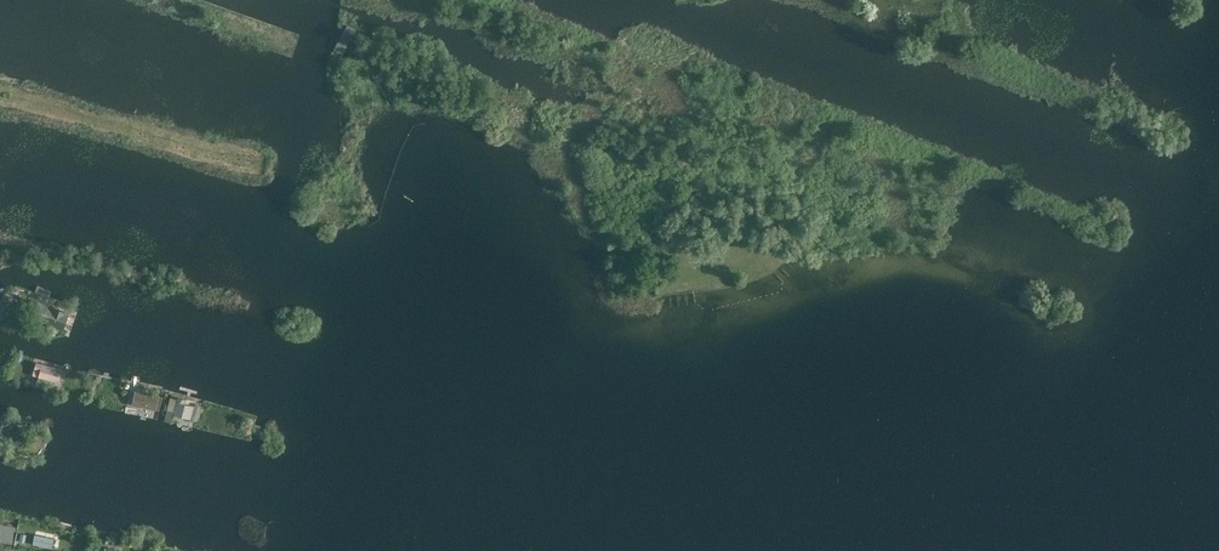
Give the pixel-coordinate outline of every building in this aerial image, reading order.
[(343,54),(357,30),(348,24),(334,49),(343,54)] [(19,298),(21,291),(13,288),(11,295),(19,298)] [(66,331),(72,312),(41,301),(35,319),(57,326),(56,328),(66,331)] [(60,382),(64,370),(37,362),(35,369),(41,370),(40,376),(60,382)] [(158,395),(141,391),(140,394),(135,393),(133,400),(139,401),(138,405),(155,408),(158,395)] [(187,399),(178,396),(177,398),(171,397),(165,421),(171,422),(174,413),(191,418),(194,405),(186,403),(187,399)] [(26,445),(27,433),(4,431),(3,444),(26,445)] [(13,540),(16,526),(0,523),(0,538),(0,540),(0,541),(12,544),(13,540)] [(34,543),(52,547),(54,537),(39,534),(38,537),(35,537),(34,543)]
